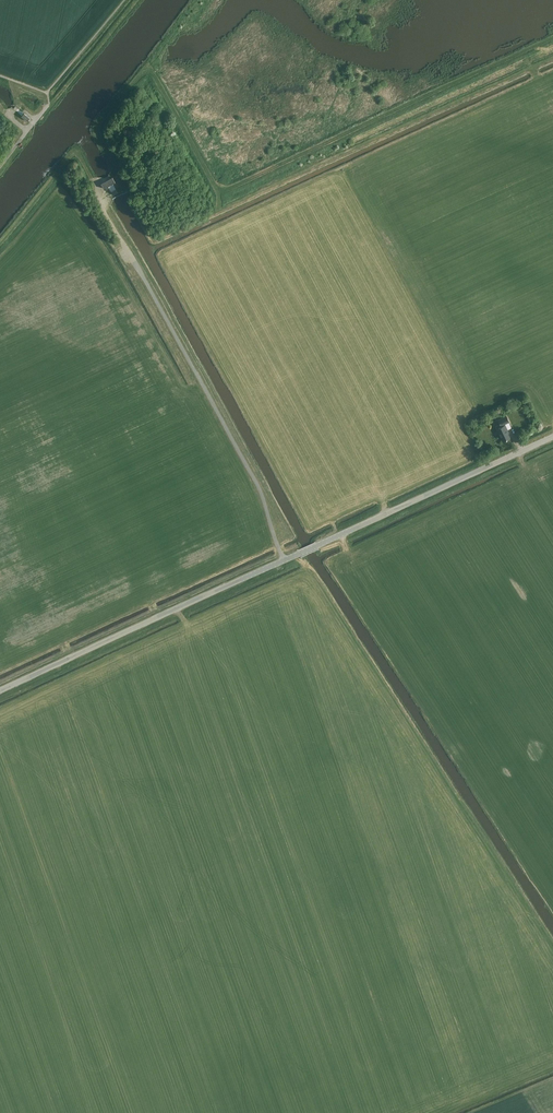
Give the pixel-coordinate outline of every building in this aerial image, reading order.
[(115,182),(113,177),(101,184),(104,189),(115,182)] [(509,422),(507,416),(498,420),(500,424),(495,426),(503,441),(510,438),(507,430),(508,430),(505,424),(509,422)]
